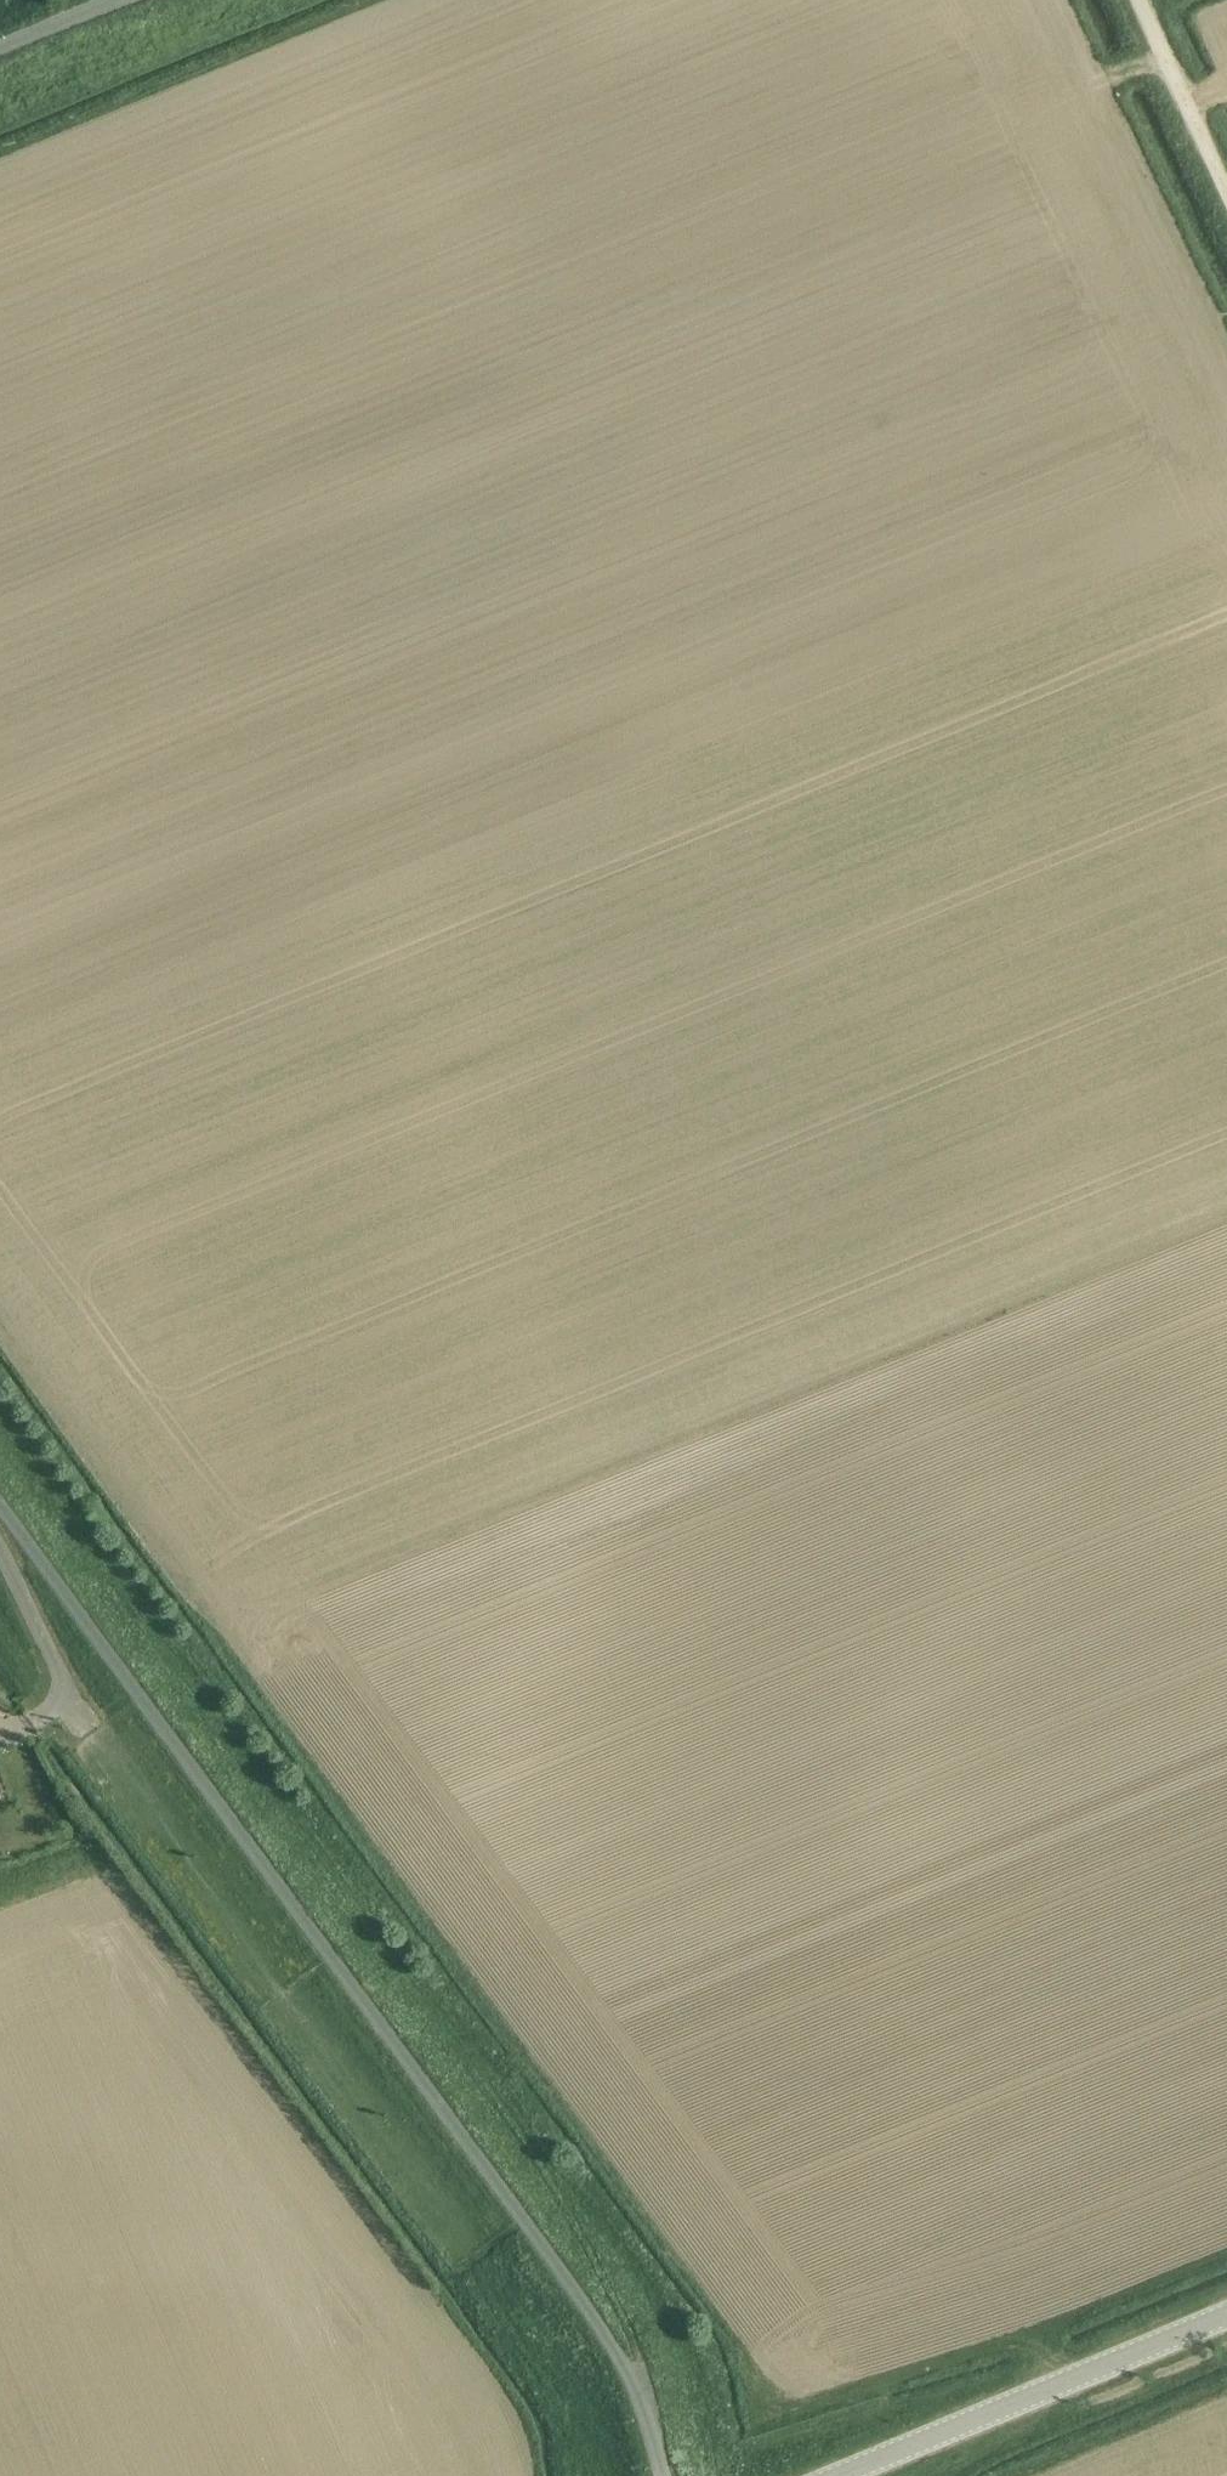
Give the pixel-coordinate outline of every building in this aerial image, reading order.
[(13,1787),(0,1749),(0,1750),(0,1791),(13,1787)]
